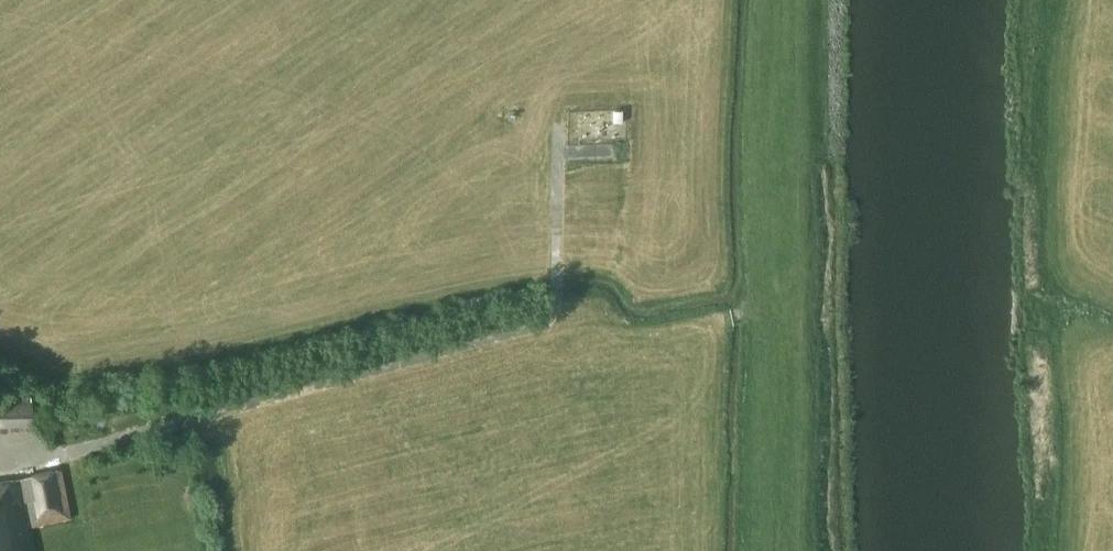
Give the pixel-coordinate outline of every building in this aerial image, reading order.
[(33,398),(0,399),(0,427),(34,426),(33,398)] [(61,471),(0,483),(0,550),(35,550),(30,526),(71,518),(61,471)]
